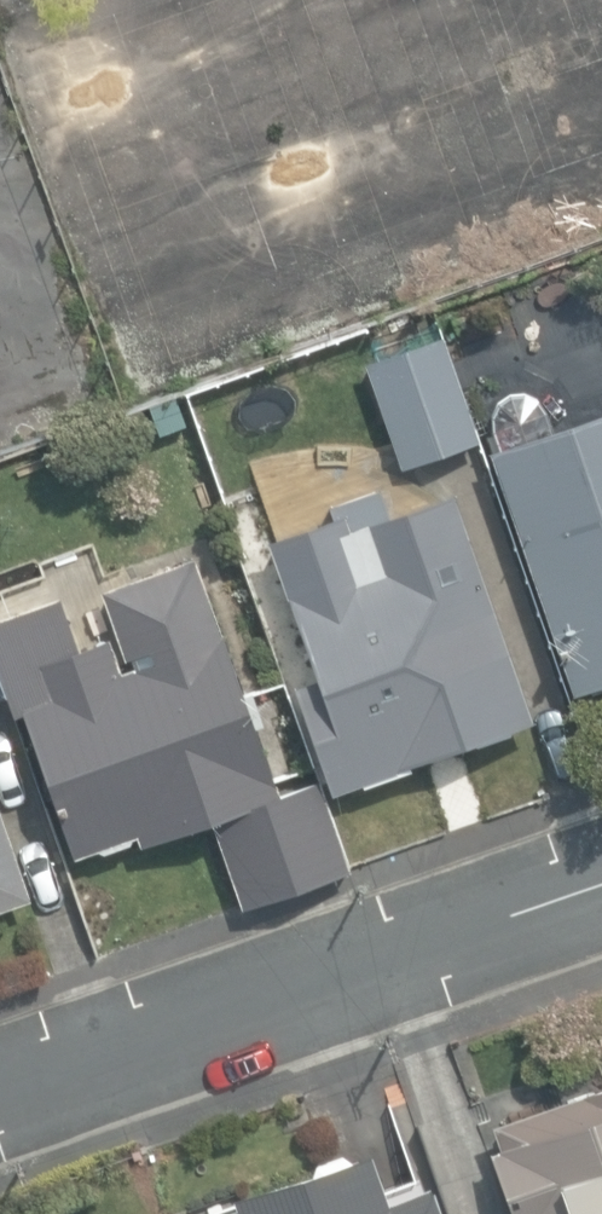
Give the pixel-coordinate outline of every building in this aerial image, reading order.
[(440,330),(358,357),(395,470),(477,443),(440,330)] [(570,694),(601,683),(601,432),(596,417),(552,432),(541,400),(534,396),(526,393),(518,393),(510,394),(502,398),(496,403),(492,410),(489,418),(499,446),(487,450),(570,694)] [(147,405),(156,436),(186,427),(177,396),(147,405)] [(387,516),(377,487),(328,505),(332,516),(267,539),(316,677),(294,685),(319,758),(382,736),(394,769),(532,720),(452,493),(387,516)] [(6,690),(14,711),(20,709),(72,853),(133,831),(139,845),(212,819),(242,908),(347,872),(316,779),(277,792),(254,727),(262,724),(250,692),(245,694),(224,633),(220,635),(192,558),(102,591),(125,656),(131,655),(135,665),(119,670),(107,636),(77,647),(58,595),(0,617),(0,673),(6,690)] [(30,898),(0,809),(0,908),(30,898)] [(489,1121),(497,1147),(490,1150),(512,1213),(601,1213),(601,1082),(489,1121)] [(429,1185),(387,1199),(370,1149),(232,1197),(235,1205),(208,1213),(439,1213),(429,1185)]
